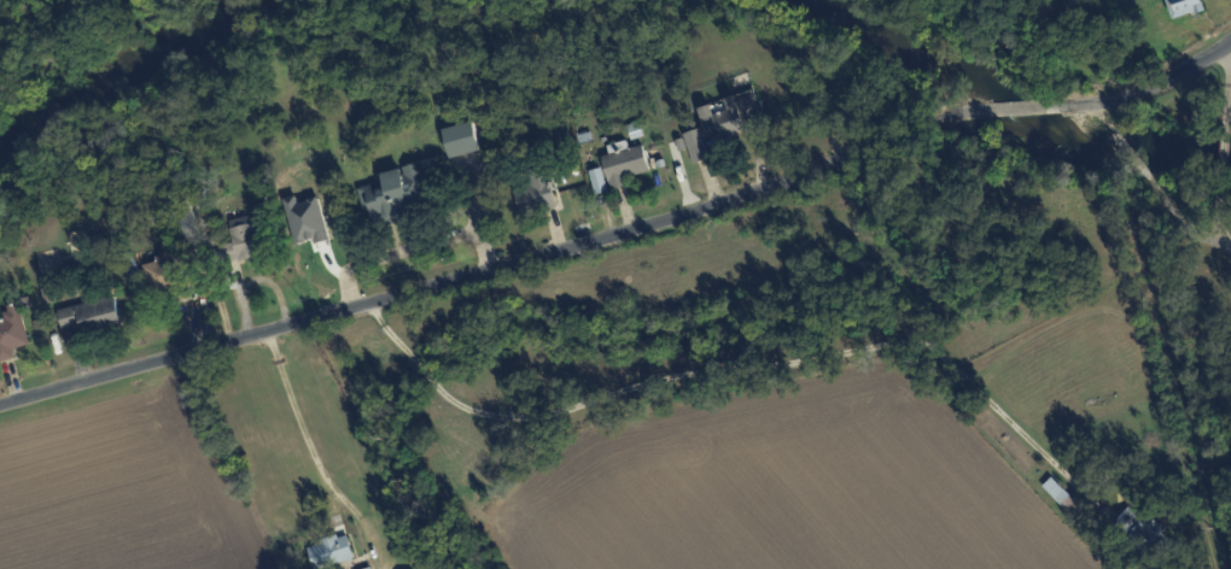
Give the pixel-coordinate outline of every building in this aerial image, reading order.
[(1205,9),(1203,0),(1167,0),(1173,19),(1205,9)] [(692,163),(713,157),(710,145),(746,135),(735,95),(723,98),(727,110),(713,113),(711,104),(699,107),(707,137),(687,143),(692,163)] [(592,140),(588,118),(573,121),(577,143),(592,140)] [(479,151),(473,122),(443,128),(449,157),(479,151)] [(601,155),(610,189),(626,185),(624,177),(650,170),(643,144),(612,152),(612,153),(601,155)] [(358,187),(366,223),(431,207),(420,163),(382,172),(384,181),(358,187)] [(593,194),(607,191),(602,167),(589,170),(593,194)] [(519,214),(554,208),(549,175),(514,180),(519,214)] [(228,220),(233,241),(218,245),(223,264),(260,254),(250,214),(228,220)] [(158,261),(146,264),(151,292),(181,286),(174,248),(156,251),(158,261)] [(57,309),(62,331),(82,326),(84,334),(122,325),(115,296),(57,309)] [(15,358),(12,348),(29,344),(18,302),(4,306),(7,318),(0,320),(0,362),(15,358)] [(1073,518),(1042,486),(1054,474),(1085,506),(1073,518)] [(1188,547),(1169,568),(1152,568),(1107,532),(1132,501),(1188,547)] [(351,536),(358,568),(316,568),(311,546),(351,536)]
